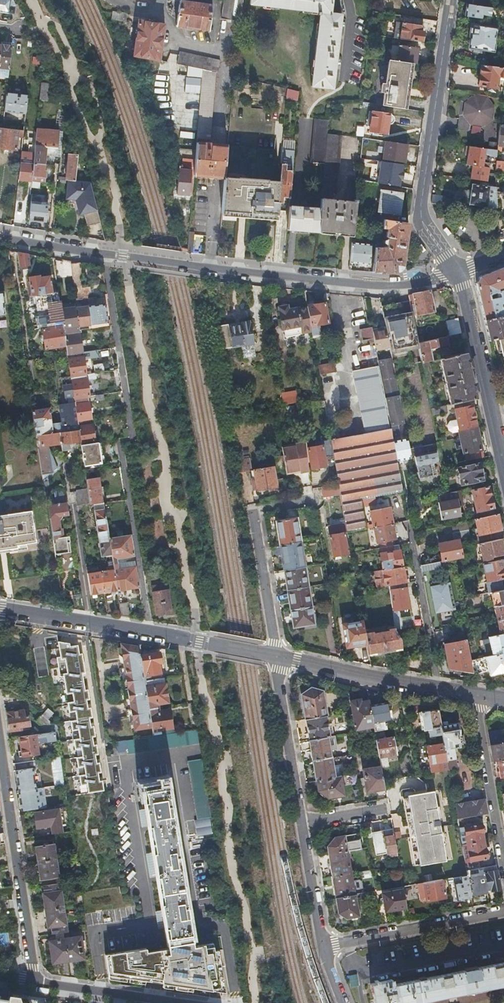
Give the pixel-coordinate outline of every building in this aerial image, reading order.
[(7,13),(7,12),(13,13),(14,8),(11,7),(12,5),(9,5),(10,0),(0,0),(0,12),(7,13)] [(212,5),(180,0),(177,26),(210,30),(212,5)] [(221,18),(241,21),(243,2),(243,0),(224,0),(221,18)] [(332,0),(250,0),(250,4),(317,12),(317,14),(320,15),(311,86),(333,89),(341,14),(330,13),(332,0)] [(473,5),(467,4),(465,16),(482,19),(483,15),(489,16),(499,18),(499,15),(497,14),(498,9),(489,7),(473,5)] [(130,15),(118,13),(117,19),(129,21),(130,15)] [(411,17),(403,16),(402,22),(399,38),(422,42),(423,31),(421,31),(423,19),(411,17)] [(133,56),(160,61),(165,25),(138,20),(133,56)] [(479,26),(471,25),(469,36),(471,36),(469,48),(493,51),(496,29),(479,26)] [(399,44),(396,60),(411,62),(416,63),(418,47),(399,44)] [(11,47),(0,46),(0,78),(7,79),(7,77),(8,68),(11,47)] [(179,51),(177,64),(202,69),(217,73),(220,60),(179,51)] [(396,60),(389,59),(385,85),(382,84),(381,91),(384,92),(382,105),(404,108),(411,62),(396,60)] [(482,65),(479,86),(496,88),(498,77),(503,78),(503,69),(482,65)] [(217,79),(218,73),(217,73),(202,69),(196,137),(210,139),(215,79),(217,79)] [(35,83),(28,82),(27,91),(35,92),(35,83)] [(49,84),(41,83),(39,99),(47,100),(49,84)] [(298,100),(298,90),(286,90),(286,100),(298,100)] [(6,93),(5,94),(4,111),(25,113),(27,96),(6,93)] [(471,125),(477,126),(480,96),(476,96),(465,103),(463,114),(471,125)] [(480,96),(477,126),(482,127),(493,119),(494,108),(487,97),(480,96)] [(63,127),(72,128),(65,110),(63,127)] [(392,114),(372,111),(369,130),(387,133),(389,124),(390,124),(391,124),(391,123),(392,123),(393,123),(393,122),(394,122),(394,121),(394,120),(394,119),(394,118),(394,117),(394,116),(393,116),(393,115),(392,115),(392,114)] [(327,133),(328,120),(315,118),(311,162),(324,163),(327,133)] [(24,130),(2,128),(0,128),(0,148),(17,149),(18,136),(23,137),(24,130)] [(33,163),(44,164),(45,151),(57,152),(58,147),(59,135),(44,133),(44,129),(36,128),(35,145),(35,146),(34,157),(33,163)] [(342,135),(327,133),(324,163),(322,187),(320,208),(318,229),(342,232),(353,233),(353,227),(356,201),(346,200),(332,198),(332,192),(336,192),(337,188),(342,135)] [(407,144),(386,141),(384,152),(381,151),(380,154),(384,155),(384,158),(404,161),(407,144)] [(209,176),(211,144),(196,143),(194,164),(193,175),(209,176)] [(490,150),(498,151),(498,144),(491,143),(490,150)] [(225,178),(228,146),(211,144),(209,176),(225,178)] [(18,179),(31,180),(33,164),(33,163),(34,157),(35,146),(29,145),(29,149),(28,152),(21,151),(20,163),(18,179)] [(469,179),(486,181),(488,167),(482,167),(484,149),(475,147),(466,146),(464,154),(467,155),(466,164),(471,165),(469,179)] [(279,183),(278,201),(282,202),(283,197),(289,197),(293,150),(282,149),(279,183)] [(68,180),(75,180),(78,155),(68,154),(67,166),(66,179),(68,180)] [(381,160),(378,182),(399,186),(403,164),(381,160)] [(495,171),(503,172),(503,168),(503,161),(497,160),(495,171)] [(31,180),(44,181),(45,171),(43,171),(44,164),(33,163),(33,164),(31,180)] [(191,193),(193,175),(194,164),(181,163),(180,169),(191,170),(189,193),(191,193)] [(191,170),(180,169),(179,169),(177,194),(189,195),(189,193),(191,170)] [(247,180),(225,178),(221,213),(244,215),(247,180)] [(75,180),(68,180),(66,198),(75,199),(78,200),(79,204),(78,207),(79,212),(82,214),(84,213),(87,226),(101,222),(90,182),(88,182),(81,183),(81,181),(75,180)] [(279,183),(247,180),(244,215),(276,218),(278,201),(279,183)] [(496,194),(496,191),(496,187),(473,184),(471,191),(468,190),(467,191),(466,197),(467,198),(470,199),(469,204),(497,208),(496,194)] [(381,210),(380,218),(382,219),(383,219),(396,221),(397,213),(399,213),(402,192),(381,189),(378,210),(381,210)] [(432,203),(446,205),(447,197),(433,195),(432,203)] [(46,222),(48,203),(45,202),(45,205),(31,204),(29,220),(46,222)] [(318,229),(320,208),(289,206),(287,229),(318,231),(318,229)] [(375,246),(372,271),(380,272),(396,271),(402,265),(408,223),(396,221),(383,219),(383,227),(387,228),(386,236),(387,236),(386,247),(380,247),(375,246)] [(353,227),(353,233),(350,261),(370,263),(372,244),(358,243),(359,228),(353,227)] [(26,253),(18,251),(18,253),(20,266),(28,265),(26,254),(26,253)] [(73,260),(70,259),(74,289),(81,288),(76,261),(73,260)] [(479,277),(475,283),(484,320),(503,316),(503,315),(503,267),(479,277)] [(29,276),(32,294),(51,291),(52,291),(49,274),(40,276),(40,275),(29,276)] [(74,289),(75,299),(82,298),(81,288),(74,289)] [(39,318),(40,324),(62,320),(60,308),(57,290),(52,291),(51,291),(53,303),(50,303),(52,316),(39,318)] [(430,290),(413,294),(416,309),(417,314),(434,310),(430,290)] [(91,327),(108,325),(105,303),(96,304),(95,304),(95,300),(96,299),(95,296),(87,297),(87,300),(88,305),(91,327)] [(390,348),(392,357),(395,376),(413,373),(409,348),(402,313),(400,301),(382,305),(385,322),(390,348)] [(313,304),(307,305),(311,325),(328,322),(325,302),(313,303),(313,304)] [(64,332),(79,329),(78,326),(88,325),(89,328),(91,327),(88,305),(60,308),(62,320),(63,325),(64,332)] [(305,308),(297,309),(297,308),(287,309),(286,305),(277,307),(283,336),(309,331),(305,308)] [(484,320),(488,340),(495,339),(498,338),(503,336),(503,318),(503,316),(484,320)] [(462,332),(459,318),(446,321),(449,335),(462,332)] [(221,348),(231,346),(235,346),(253,343),(250,323),(249,323),(249,321),(217,326),(221,348)] [(374,337),(376,348),(387,345),(388,348),(390,348),(385,322),(379,323),(380,329),(372,330),(374,337)] [(46,348),(66,344),(64,332),(63,325),(42,328),(46,348)] [(366,338),(374,337),(372,330),(372,326),(368,326),(360,328),(362,339),(366,338)] [(81,351),(82,351),(79,329),(64,332),(66,344),(66,349),(67,352),(81,351)] [(447,336),(418,342),(422,362),(427,361),(433,360),(430,349),(449,345),(447,336)] [(66,355),(65,349),(53,351),(54,357),(66,355)] [(67,352),(70,375),(85,373),(83,356),(81,356),(81,351),(67,352)] [(440,358),(450,403),(477,398),(472,375),(467,352),(451,356),(440,358)] [(378,360),(390,426),(396,424),(404,423),(395,376),(392,357),(378,360)] [(427,361),(422,362),(431,407),(436,406),(427,361)] [(318,366),(320,374),(337,371),(335,363),(318,366)] [(341,492),(346,522),(347,530),(366,527),(362,505),(361,498),(367,497),(403,491),(400,477),(397,460),(391,427),(388,428),(377,365),(352,370),(364,432),(331,438),(339,482),(341,492)] [(74,398),(87,396),(89,396),(86,378),(71,381),(73,391),(74,398)] [(331,403),(340,399),(330,378),(320,382),(331,403)] [(295,390),(281,392),(282,397),(283,404),(297,401),(298,401),(295,390)] [(111,401),(110,393),(99,394),(101,402),(111,401)] [(89,418),(90,418),(87,396),(74,398),(74,402),(77,420),(89,418)] [(70,429),(78,428),(78,425),(77,420),(74,402),(66,403),(59,404),(62,425),(65,424),(70,424),(70,429)] [(431,407),(432,414),(446,411),(445,404),(436,406),(431,407)] [(327,414),(341,412),(341,405),(326,406),(327,414)] [(448,429),(452,432),(459,431),(459,428),(476,425),(472,405),(455,408),(457,419),(450,421),(447,425),(448,429)] [(34,418),(37,433),(53,431),(52,428),(51,418),(50,407),(33,409),(34,418)] [(80,443),(94,442),(91,423),(89,423),(78,425),(78,428),(80,440),(80,443)] [(390,426),(391,427),(397,460),(411,457),(410,451),(409,447),(407,438),(399,439),(396,424),(390,426)] [(464,450),(466,460),(483,457),(477,427),(460,431),(462,442),(459,443),(460,447),(463,447),(464,450)] [(61,443),(62,446),(69,446),(69,442),(80,440),(78,428),(70,429),(66,430),(60,430),(61,443)] [(43,445),(61,443),(60,430),(53,431),(37,433),(37,434),(42,470),(52,469),(49,451),(44,452),(43,445)] [(326,465),(322,440),(316,441),(316,445),(308,447),(312,467),(326,465)] [(295,444),(282,447),(283,454),(286,472),(299,470),(300,472),(310,471),(307,458),(304,441),(294,442),(295,444)] [(84,466),(85,472),(91,471),(90,467),(101,466),(97,442),(81,445),(84,466)] [(248,448),(234,450),(236,460),(238,474),(253,471),(254,478),(251,478),(253,489),(256,488),(257,490),(258,489),(258,491),(260,492),(265,491),(266,489),(266,488),(277,486),(276,479),(273,466),(252,470),(250,458),(243,459),(243,454),(249,453),(248,448)] [(435,450),(414,455),(416,465),(419,477),(436,474),(433,462),(437,461),(435,450)] [(453,453),(455,462),(466,460),(464,450),(453,453)] [(482,473),(479,463),(458,467),(461,483),(482,479),(481,473),(482,473)] [(87,488),(89,503),(101,502),(98,477),(86,479),(87,488)] [(324,495),(341,492),(339,482),(323,486),(324,495)] [(472,489),(476,510),(493,506),(491,496),(490,496),(488,486),(472,489)] [(77,505),(89,503),(87,488),(76,490),(75,492),(77,505)] [(463,501),(460,489),(454,491),(447,492),(448,500),(438,502),(441,519),(461,515),(459,504),(463,503),(463,501)] [(419,498),(412,499),(415,512),(422,511),(419,498)] [(95,511),(98,536),(109,534),(104,501),(101,502),(89,503),(91,511),(95,511)] [(53,537),(55,553),(71,550),(70,541),(69,535),(62,536),(61,527),(60,528),(57,514),(68,513),(66,502),(48,505),(53,537)] [(371,510),(374,526),(393,523),(390,507),(371,510)] [(501,529),(498,513),(475,518),(479,533),(477,533),(478,540),(501,535),(500,529),(501,529)] [(280,523),(283,545),(301,542),(297,519),(280,523)] [(467,521),(453,524),(454,532),(468,529),(467,521)] [(345,532),(347,532),(347,530),(346,522),(329,525),(334,554),(348,552),(345,532)] [(380,541),(381,547),(394,545),(393,539),(396,539),(393,523),(374,526),(376,542),(380,541)] [(439,543),(442,560),(455,557),(460,556),(462,556),(458,539),(463,538),(464,543),(471,542),(470,537),(468,529),(454,532),(455,540),(439,543)] [(112,552),(113,559),(114,563),(117,563),(116,559),(134,556),(130,535),(109,538),(110,540),(112,552)] [(501,538),(480,543),(483,559),(492,557),(492,555),(503,553),(503,552),(501,538)] [(101,554),(112,552),(110,540),(99,541),(101,554)] [(301,542),(283,545),(287,570),(305,566),(301,542)] [(384,569),(402,566),(398,544),(394,545),(381,547),(382,553),(381,553),(384,569)] [(501,558),(483,562),(489,592),(491,592),(503,590),(501,578),(503,577),(503,567),(501,558)] [(135,560),(117,563),(118,568),(136,565),(135,560)] [(443,630),(439,612),(452,609),(446,580),(433,582),(431,572),(444,570),(442,560),(421,564),(434,632),(443,630)] [(117,563),(114,563),(114,569),(118,590),(139,587),(136,565),(118,568),(117,563)] [(100,565),(87,567),(91,594),(105,592),(101,571),(100,565)] [(305,566),(287,570),(290,589),(308,586),(305,566)] [(405,582),(408,582),(407,575),(403,576),(402,566),(384,569),(376,571),(378,586),(385,585),(386,585),(389,585),(402,583),(404,583),(405,582)] [(101,571),(105,592),(118,590),(114,569),(101,571)] [(405,588),(404,583),(402,583),(389,585),(392,610),(393,618),(395,626),(395,628),(396,629),(402,628),(400,617),(410,616),(406,587),(405,588)] [(151,587),(156,615),(171,612),(167,590),(165,590),(164,584),(151,587)] [(293,609),(312,606),(308,586),(290,589),(293,609)] [(494,606),(503,604),(503,589),(503,590),(491,592),(494,606)] [(61,591),(62,599),(70,598),(68,590),(61,591)] [(120,603),(122,616),(130,617),(128,601),(120,603)] [(494,606),(497,620),(503,618),(503,604),(494,606)] [(315,614),(314,605),(312,606),(293,609),(291,609),(294,626),(314,623),(313,614),(315,614)] [(358,647),(367,645),(365,629),(363,620),(363,618),(360,618),(360,621),(343,624),(347,646),(358,644),(358,647)] [(369,654),(403,649),(401,638),(396,629),(395,628),(395,626),(388,627),(389,631),(374,633),(373,630),(369,631),(368,629),(365,629),(367,645),(369,654)] [(503,652),(503,633),(500,634),(489,637),(485,638),(488,652),(492,651),(493,655),(503,652)] [(141,654),(140,646),(121,643),(121,647),(117,647),(118,654),(123,657),(124,667),(126,676),(123,681),(124,688),(125,695),(129,698),(131,708),(132,718),(129,722),(131,729),(134,729),(152,726),(149,708),(145,679),(141,654)] [(450,670),(472,672),(470,660),(467,643),(445,648),(450,670)] [(88,793),(104,791),(102,777),(98,778),(98,773),(101,772),(99,759),(96,759),(95,755),(98,754),(96,740),(93,741),(92,736),(95,736),(94,726),(89,727),(88,716),(91,716),(89,707),(86,707),(85,698),(88,698),(87,689),(82,690),(79,674),(85,673),(82,655),(78,656),(77,647),(59,650),(61,659),(65,658),(67,672),(63,673),(66,693),(72,692),(74,701),(67,702),(69,711),(75,710),(77,719),(71,720),(72,729),(78,728),(80,738),(73,738),(75,748),(81,747),(82,756),(77,757),(78,765),(84,765),(86,774),(80,775),(81,784),(87,783),(88,793)] [(159,652),(141,654),(145,679),(161,677),(159,662),(161,661),(159,652)] [(472,672),(485,669),(485,666),(488,666),(489,668),(490,674),(503,672),(503,671),(503,652),(493,655),(470,660),(472,672)] [(149,708),(159,707),(158,703),(168,702),(164,677),(161,677),(145,679),(149,708)] [(327,715),(323,691),(311,687),(301,694),(305,719),(327,715)] [(370,705),(369,700),(361,702),(360,699),(351,701),(356,729),(374,726),(370,705)] [(374,731),(384,729),(383,720),(390,719),(386,702),(370,705),(374,726),(374,731)] [(153,730),(172,727),(170,709),(159,711),(159,707),(149,708),(152,726),(153,730)] [(441,724),(438,708),(421,711),(424,728),(433,727),(434,735),(442,734),(441,724)] [(30,727),(28,715),(24,715),(23,709),(7,711),(10,730),(30,727)] [(327,715),(305,719),(309,739),(328,736),(330,736),(327,715)] [(49,727),(38,716),(35,720),(47,730),(49,727)] [(444,743),(448,768),(457,767),(454,747),(460,745),(459,742),(461,742),(462,740),(462,737),(460,735),(458,736),(458,733),(459,733),(457,722),(441,724),(442,734),(444,743)] [(153,735),(173,732),(172,727),(153,730),(153,735)] [(199,742),(197,729),(126,740),(128,753),(199,742)] [(35,733),(19,736),(22,756),(38,753),(35,733)] [(328,736),(309,739),(312,760),(331,757),(328,736)] [(377,746),(381,766),(381,767),(389,766),(388,759),(397,757),(393,736),(376,739),(377,746)] [(493,760),(498,759),(503,758),(503,741),(490,744),(493,760)] [(431,771),(448,769),(448,768),(444,743),(426,746),(429,763),(430,763),(431,771)] [(312,760),(316,780),(335,777),(332,756),(331,757),(312,760)] [(60,758),(51,759),(55,785),(64,784),(60,758)] [(202,759),(188,761),(197,820),(211,818),(202,759)] [(367,791),(385,788),(383,779),(381,767),(381,766),(363,769),(367,791)] [(15,770),(18,790),(35,788),(32,767),(15,770)] [(335,777),(316,780),(318,789),(328,798),(344,795),(341,776),(335,777)] [(141,785),(166,943),(165,943),(165,944),(167,944),(188,940),(192,940),(191,939),(166,781),(166,779),(165,780),(164,777),(160,778),(161,780),(140,784),(140,785),(141,785)] [(35,788),(18,790),(21,809),(39,807),(38,802),(44,801),(42,787),(35,788)] [(407,795),(420,864),(446,860),(434,790),(407,795)] [(457,818),(470,816),(487,813),(484,799),(454,804),(457,818)] [(58,807),(34,810),(36,827),(51,825),(52,833),(62,832),(58,807)] [(466,843),(482,840),(481,832),(482,831),(480,823),(466,825),(465,823),(471,822),(470,816),(457,818),(458,827),(463,826),(466,843)] [(392,854),(396,853),(396,852),(392,828),(372,831),(376,854),(389,852),(390,853),(391,854),(392,854)] [(328,853),(347,850),(345,835),(336,836),(333,838),(331,836),(327,840),(329,843),(327,845),(328,853)] [(466,869),(478,867),(477,860),(472,861),(472,859),(486,857),(484,848),(482,840),(466,843),(461,844),(461,846),(462,852),(464,863),(466,869)] [(35,846),(37,861),(56,859),(54,843),(35,846)] [(328,853),(332,875),(351,872),(347,850),(328,853)] [(56,859),(37,861),(39,878),(59,876),(56,859)] [(490,890),(499,888),(495,865),(482,867),(478,867),(466,869),(466,874),(467,875),(469,875),(472,893),(482,891),(481,889),(489,887),(490,890)] [(332,875),(336,897),(354,894),(351,872),(332,875)] [(455,900),(470,897),(467,875),(466,874),(453,877),(451,877),(455,900)] [(444,897),(441,879),(422,882),(424,890),(419,891),(417,893),(418,898),(420,900),(425,899),(425,900),(444,897)] [(44,909),(63,907),(59,882),(42,885),(43,892),(41,892),(44,909)] [(402,885),(402,889),(404,897),(411,895),(410,884),(402,885)] [(384,910),(405,906),(404,897),(402,889),(381,892),(384,910)] [(354,894),(336,897),(338,910),(347,917),(359,915),(355,894),(354,894)] [(46,927),(50,926),(65,924),(63,907),(44,909),(46,927)] [(66,931),(65,924),(50,926),(51,934),(55,933),(66,931)] [(52,962),(84,958),(81,936),(67,938),(66,931),(55,933),(56,939),(48,940),(52,962)] [(189,945),(188,940),(167,944),(167,947),(146,951),(145,948),(105,954),(108,974),(115,973),(115,975),(150,980),(150,977),(162,978),(161,982),(211,990),(220,985),(213,945),(204,946),(204,943),(189,945)] [(503,983),(503,962),(392,984),(391,978),(377,981),(377,978),(373,979),(374,982),(369,982),(374,1002),(403,1002),(503,983)]
